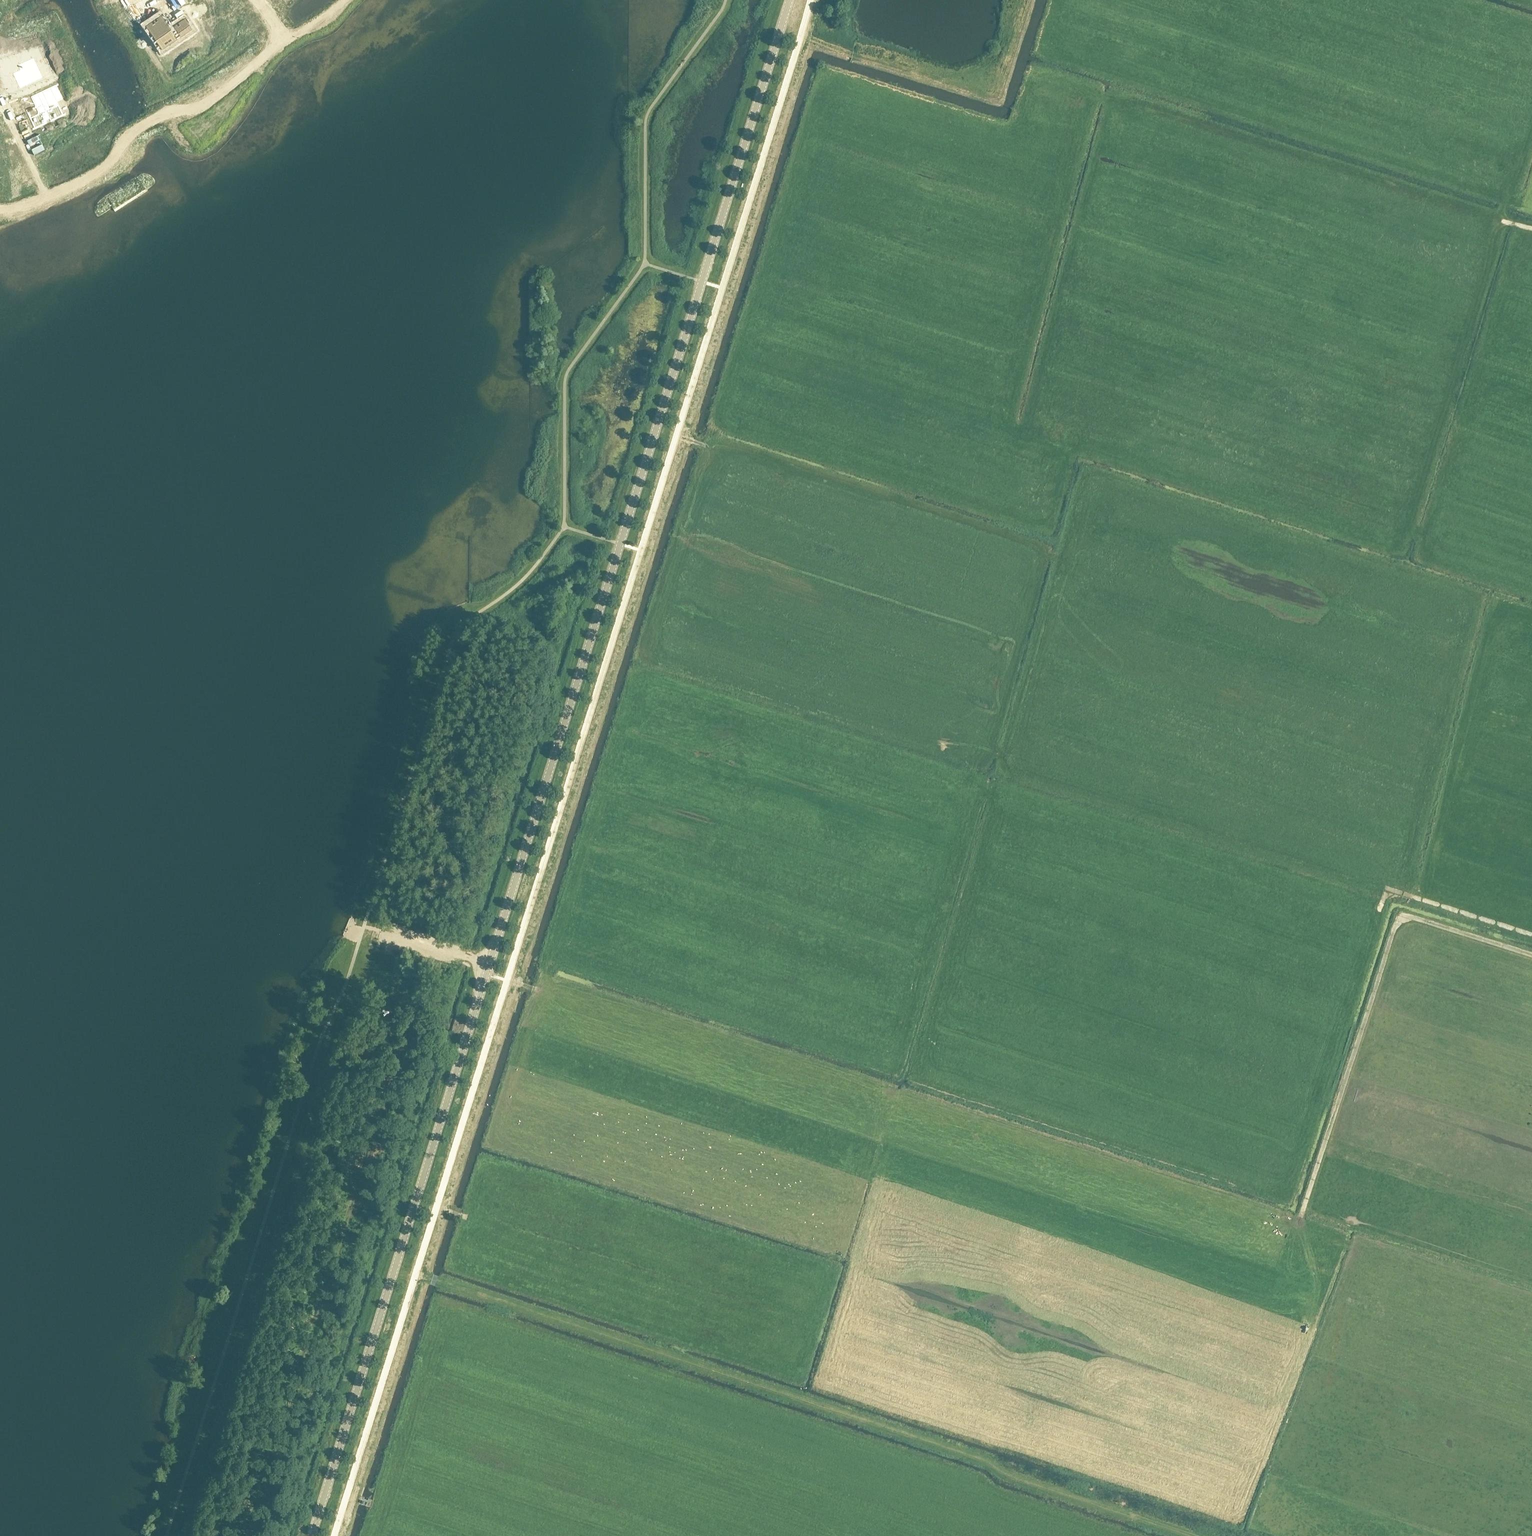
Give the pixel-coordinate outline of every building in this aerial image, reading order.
[(160,17),(147,26),(163,50),(192,30),(184,19),(169,30),(160,17)] [(195,34),(189,39),(193,45),(189,48),(193,54),(204,47),(195,34)] [(55,48),(46,52),(49,58),(58,54),(55,48)] [(19,70),(12,73),(19,89),(43,78),(34,57),(17,65),(19,70)] [(35,105),(26,109),(35,129),(63,115),(56,101),(62,99),(55,85),(31,97),(35,105)] [(406,925),(402,935),(410,938),(414,928),(406,925)]
